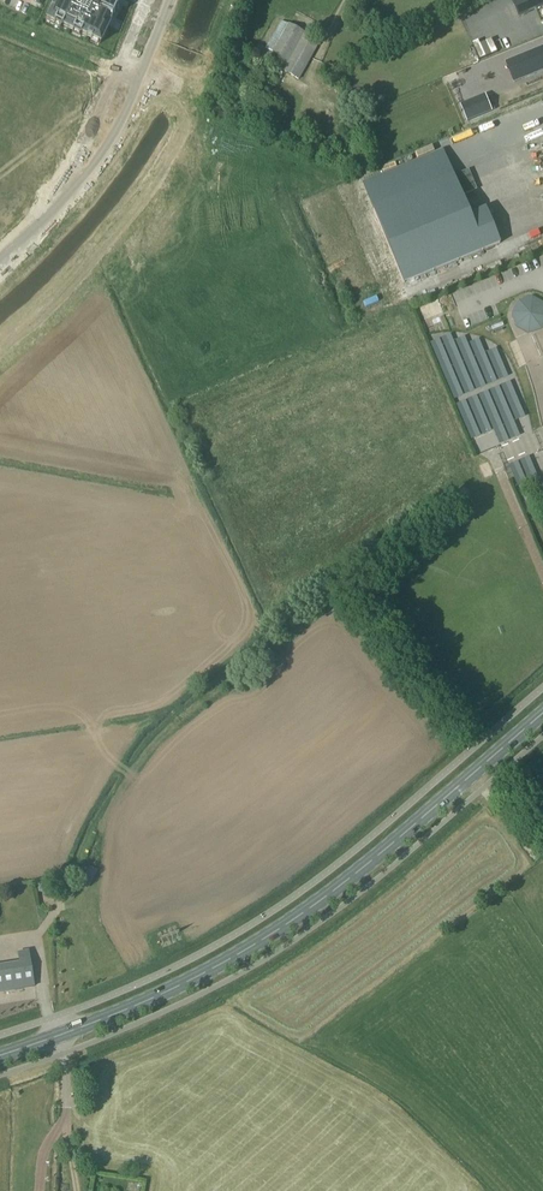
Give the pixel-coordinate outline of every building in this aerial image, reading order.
[(45,21),(61,29),(62,28),(80,37),(80,36),(100,45),(108,27),(107,26),(110,20),(117,6),(119,1),(120,0),(56,0),(53,5),(45,21)] [(542,6),(542,0),(519,0),(513,3),(519,17),(542,6)] [(267,64),(300,82),(321,42),(288,24),(267,64)] [(525,42),(534,39),(532,31),(522,34),(525,42)] [(506,63),(514,83),(542,71),(542,48),(506,63)] [(486,97),(461,108),(467,122),(492,112),(486,97)] [(443,153),(362,186),(403,284),(499,244),(484,209),(468,215),(443,153)] [(405,364),(410,377),(422,373),(416,360),(405,364)] [(490,382),(497,380),(494,365),(487,366),(490,382)] [(453,395),(432,404),(435,409),(455,400),(453,395)] [(503,409),(513,439),(521,436),(515,418),(538,410),(536,404),(542,402),(542,395),(503,409)] [(253,567),(248,570),(255,584),(261,581),(253,567)] [(34,988),(28,951),(18,953),(20,963),(0,966),(0,994),(34,988)] [(12,963),(12,956),(0,956),(0,964),(12,963)]
